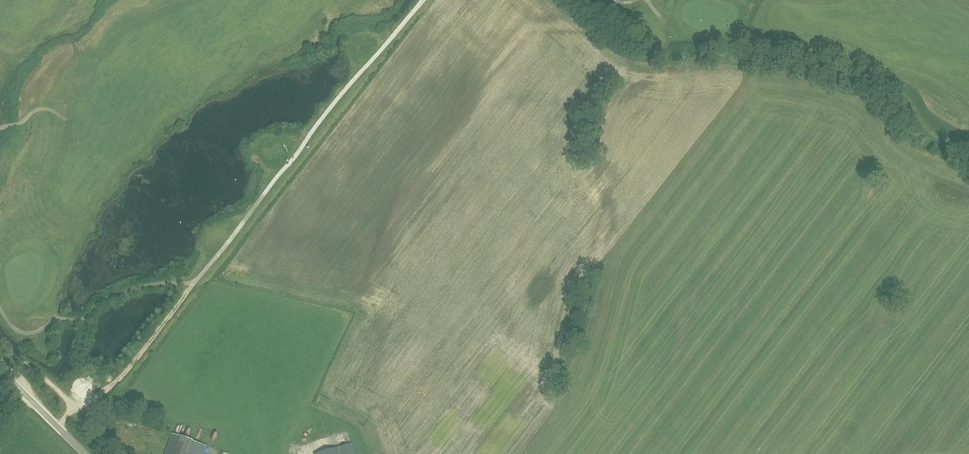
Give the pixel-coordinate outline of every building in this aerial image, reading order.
[(207,446),(172,433),(164,453),(204,453),(207,446)] [(314,453),(355,453),(352,443),(314,453)]
